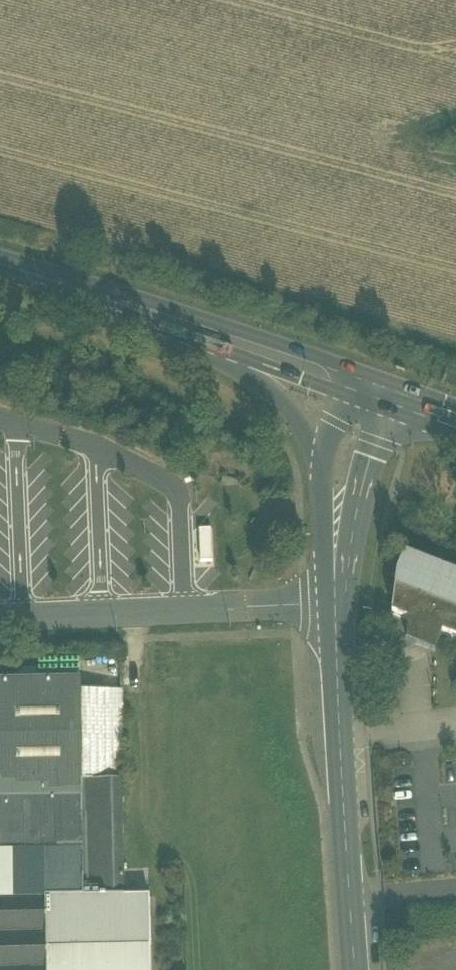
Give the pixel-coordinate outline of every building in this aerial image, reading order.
[(199,531),(201,563),(213,563),(212,531),(199,531)] [(405,556),(399,571),(423,580),(429,565),(405,556)] [(429,565),(423,580),(399,571),(397,576),(392,616),(409,622),(407,640),(437,651),(443,635),(455,640),(455,576),(429,565)] [(17,682),(60,681),(60,669),(16,670),(17,682)] [(48,947),(47,899),(124,900),(124,897),(122,780),(110,781),(83,781),(81,694),(81,681),(60,681),(17,682),(0,682),(0,969),(48,969),(48,947)] [(83,781),(110,781),(110,694),(81,694),(83,781)] [(122,694),(110,694),(110,781),(122,780),(123,781),(122,694)] [(47,899),(48,947),(150,945),(150,897),(124,897),(124,900),(47,899)] [(150,945),(48,947),(48,969),(151,969),(150,945)]
